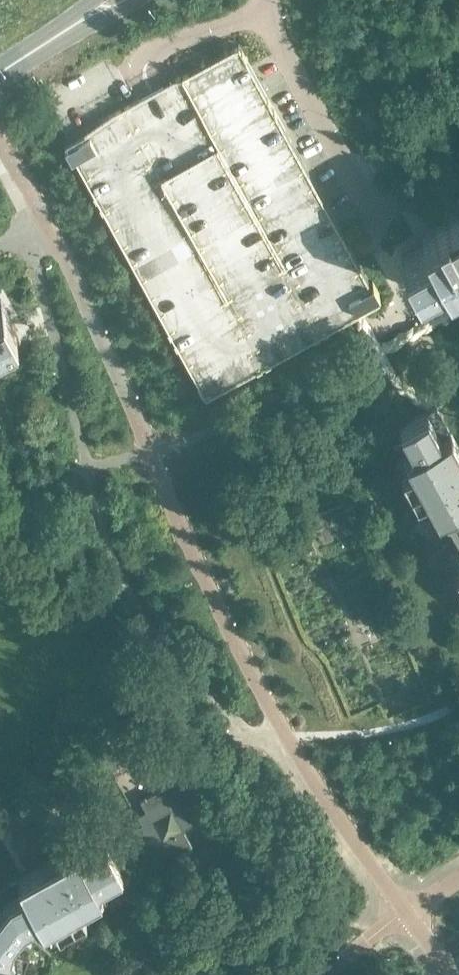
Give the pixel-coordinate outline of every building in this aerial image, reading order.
[(370,281),(239,43),(65,140),(67,145),(65,146),(71,157),(73,155),(205,393),(379,297),(376,292),(379,291),(373,280),(370,281)] [(458,270),(458,211),(457,208),(435,220),(437,224),(422,233),(427,242),(402,256),(421,291),(458,270)] [(20,333),(1,299),(0,299),(0,345),(20,333)] [(457,442),(436,403),(391,428),(405,453),(395,458),(428,517),(437,512),(450,536),(458,531),(458,440),(457,442)] [(450,536),(458,550),(449,556),(458,574),(458,531),(450,536)] [(185,826),(202,817),(180,778),(141,799),(146,810),(142,823),(132,829),(154,868),(193,847),(184,830),(185,826)] [(29,954),(18,951),(23,935),(28,929),(42,921),(47,930),(79,913),(106,898),(101,889),(126,875),(104,835),(101,829),(66,849),(66,842),(53,818),(47,814),(12,834),(13,841),(26,864),(31,868),(4,883),(0,888),(0,974),(23,974),(29,954)]
